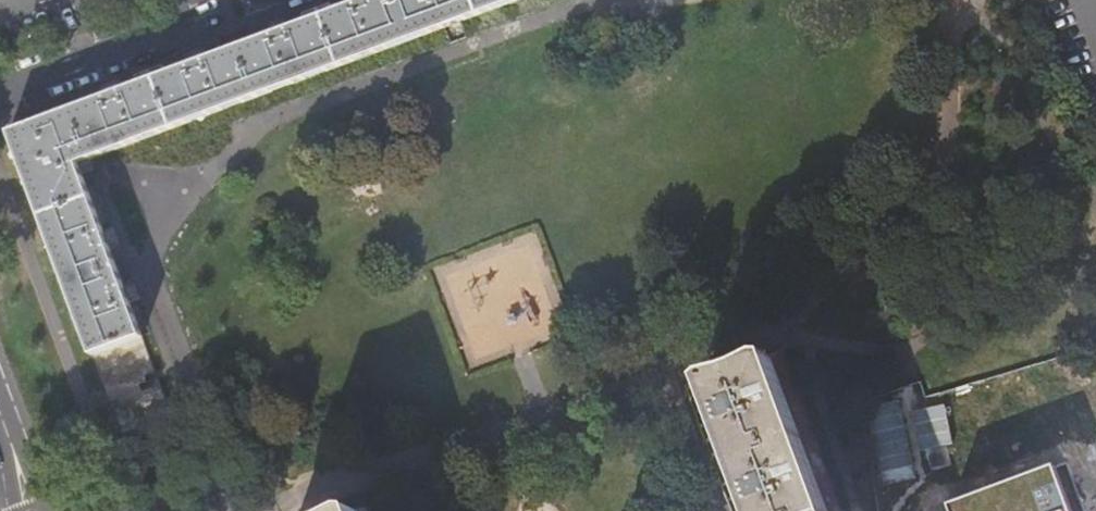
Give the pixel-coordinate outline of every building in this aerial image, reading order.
[(84,161),(518,0),(359,0),(14,128),(128,436),(179,417),(84,161)] [(772,357),(763,357),(742,367),(730,372),(710,376),(703,383),(751,510),(830,510),(772,357)] [(1056,467),(951,506),(953,510),(1072,510),(1056,467)]
